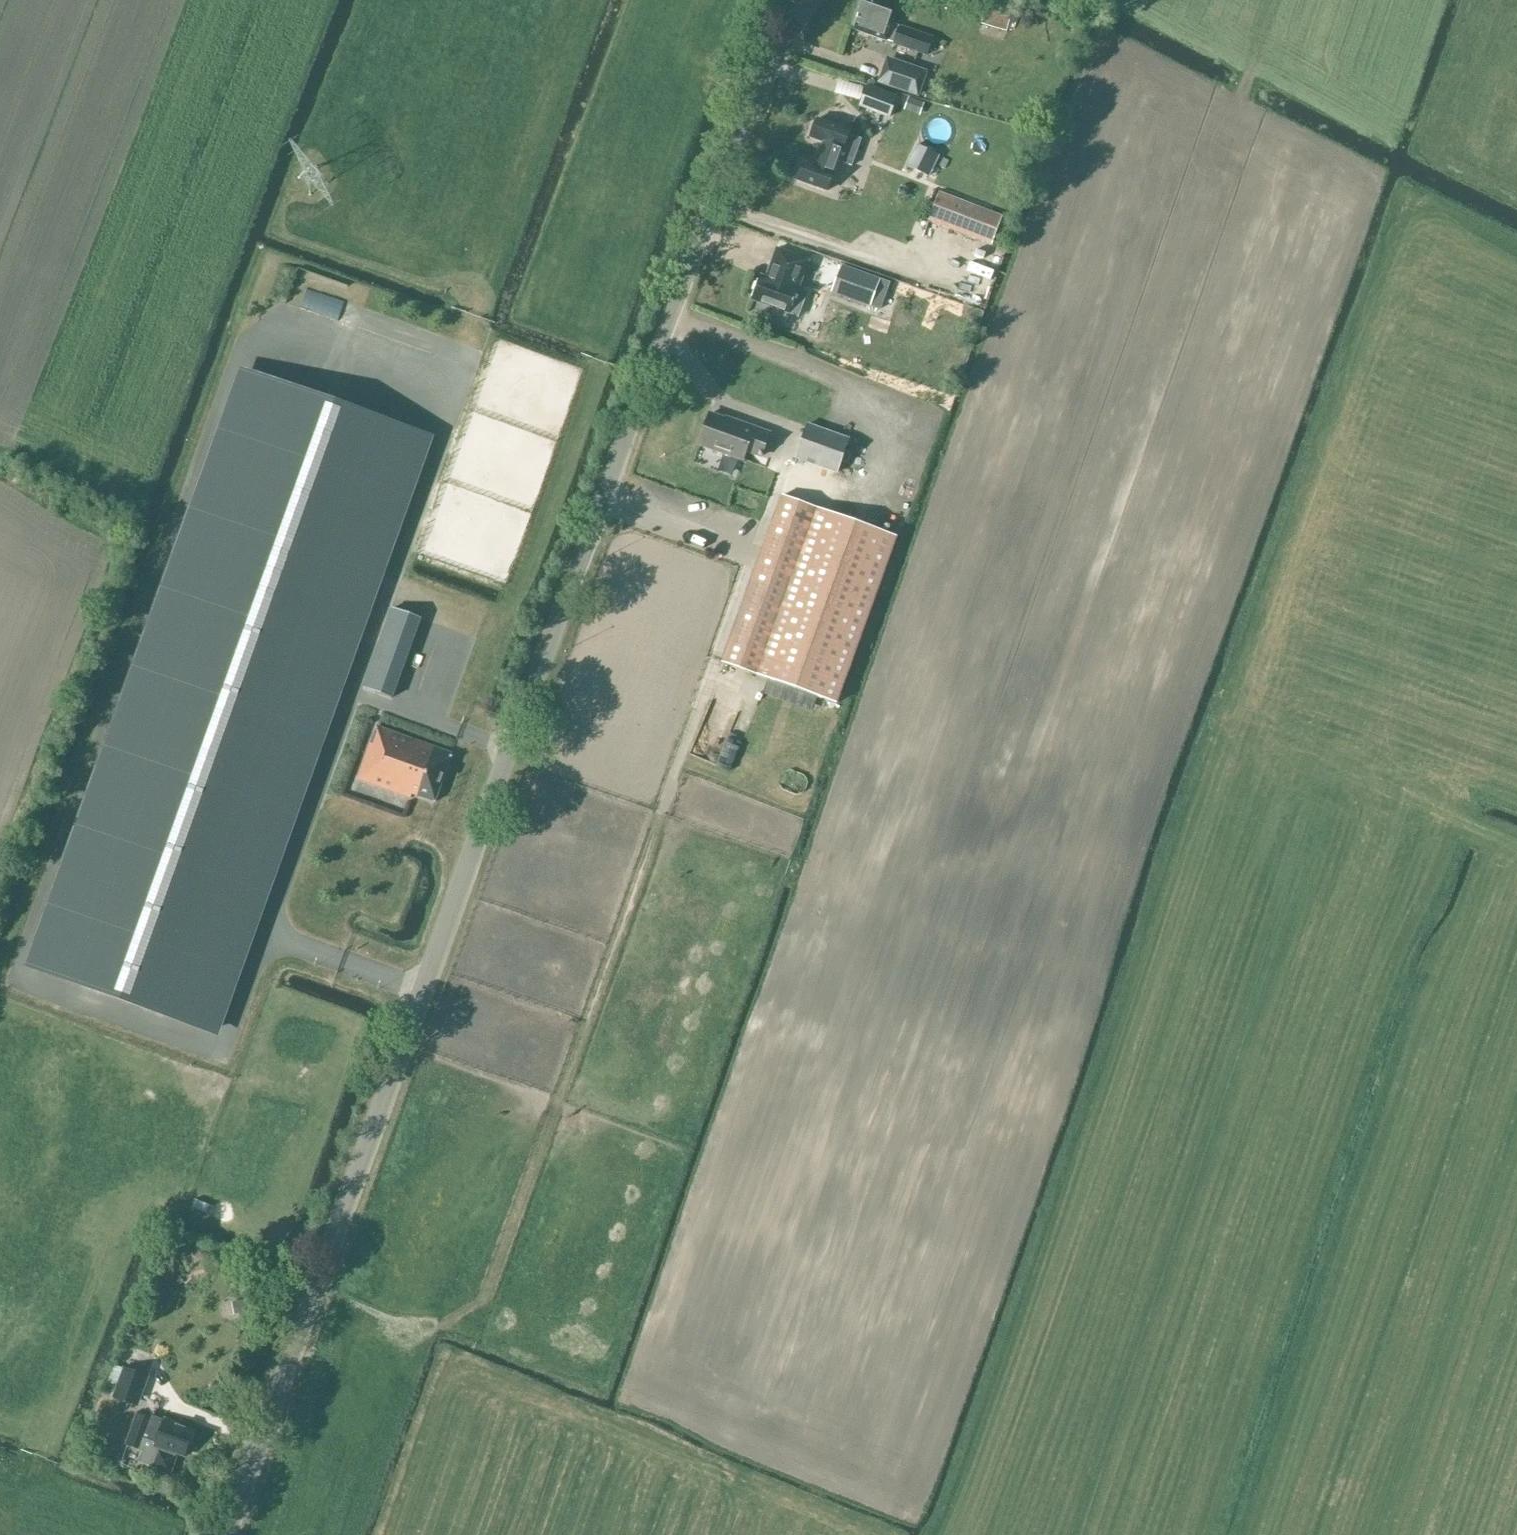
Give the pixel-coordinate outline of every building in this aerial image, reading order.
[(896,12),(864,0),(854,30),(927,56),(934,38),(892,23),(896,12)] [(928,71),(885,56),(876,83),(918,98),(928,71)] [(869,86),(861,107),(889,117),(897,97),(869,86)] [(924,103),(909,98),(905,108),(920,114),(924,103)] [(810,138),(823,143),(815,166),(802,162),(795,181),(826,192),(837,161),(852,166),(861,139),(848,135),(850,131),(817,119),(810,138)] [(929,177),(939,156),(916,145),(906,165),(929,177)] [(1001,216),(960,202),(956,216),(940,211),(935,225),(992,244),(1001,216)] [(777,249),(768,271),(766,278),(760,276),(751,300),(779,311),(789,287),(787,286),(790,281),(800,285),(809,261),(777,249)] [(878,281),(841,267),(833,291),(869,305),(878,281)] [(352,311),(359,292),(319,277),(312,296),(352,311)] [(417,435),(241,371),(26,967),(202,1031),(417,435)] [(725,420),(709,414),(698,445),(743,460),(746,451),(761,457),(769,434),(725,418),(725,420)] [(849,439),(807,425),(795,459),(837,473),(849,439)] [(896,537),(782,496),(722,663),(836,704),(896,537)] [(393,609),(364,689),(391,699),(419,618),(393,609)] [(452,754),(376,727),(358,779),(411,799),(412,795),(435,803),(452,754)] [(717,767),(721,755),(705,750),(701,761),(717,767)] [(149,1376),(123,1367),(112,1398),(138,1408),(149,1376)] [(136,1415),(129,1438),(126,1446),(142,1451),(144,1451),(140,1463),(153,1468),(153,1469),(170,1475),(176,1457),(175,1457),(176,1453),(186,1457),(194,1432),(175,1425),(175,1423),(168,1421),(168,1423),(164,1422),(158,1420),(157,1422),(136,1415)]
